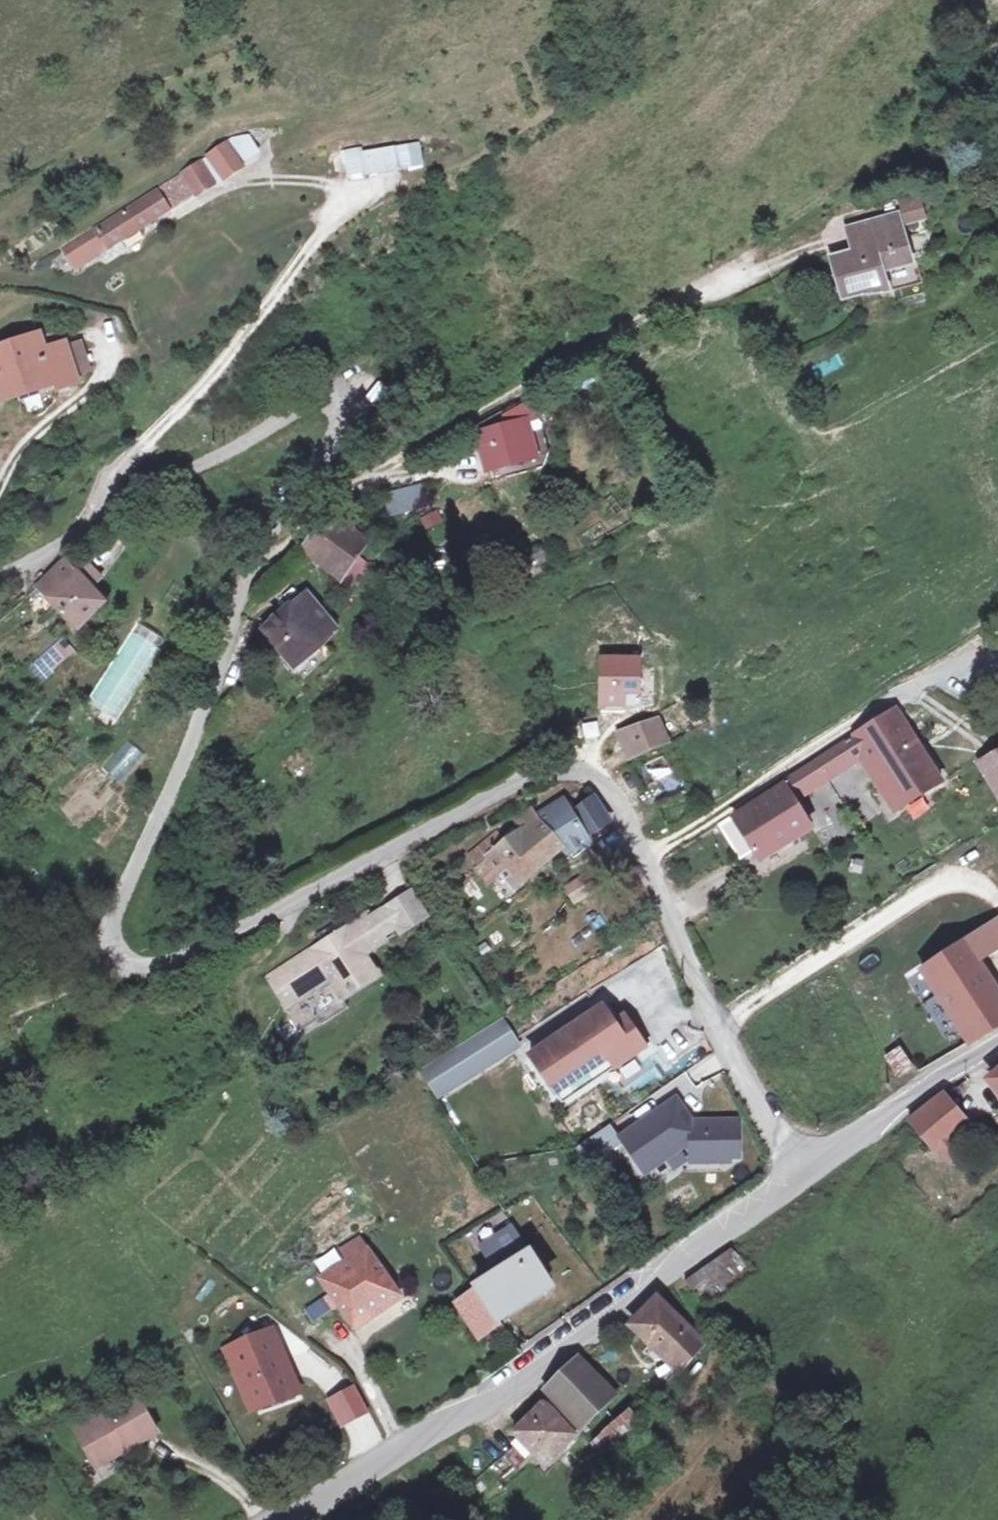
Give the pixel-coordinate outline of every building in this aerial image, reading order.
[(344,181),(423,166),(418,139),(339,154),(344,181)] [(209,153),(223,175),(239,164),(226,142),(209,153)] [(155,191),(163,203),(188,188),(193,194),(212,181),(198,158),(151,186),(155,191)] [(163,203),(155,191),(63,251),(76,269),(168,209),(163,203)] [(901,223),(923,221),(921,197),(899,199),(901,223)] [(886,278),(911,271),(897,224),(845,237),(853,262),(830,268),(841,307),(886,301),(880,280),(886,278)] [(911,271),(886,278),(892,299),(921,291),(915,270),(911,271)] [(58,383),(76,376),(74,369),(65,342),(63,338),(45,346),(39,330),(0,343),(0,395),(16,389),(54,376),(58,383)] [(82,337),(65,342),(74,369),(91,363),(82,337)] [(19,396),(58,383),(54,376),(16,389),(19,396)] [(489,438),(499,466),(530,455),(520,427),(489,438)] [(437,508),(417,517),(423,531),(443,522),(437,508)] [(323,528),(298,563),(337,591),(362,557),(323,528)] [(33,596),(73,639),(105,611),(93,598),(101,590),(104,587),(90,572),(87,574),(77,583),(64,568),(33,596)] [(301,611),(289,621),(317,655),(330,644),(301,611)] [(317,655),(289,621),(287,619),(256,646),(295,694),(328,667),(317,655)] [(601,658),(601,705),(624,705),(624,693),(639,693),(639,658),(601,658)] [(54,660),(19,690),(26,698),(62,668),(54,660)] [(850,737),(862,756),(896,808),(941,779),(895,708),(850,737)] [(622,737),(632,760),(667,745),(657,722),(622,737)] [(862,756),(850,737),(778,783),(780,786),(788,799),(805,788),(807,791),(862,756)] [(117,781),(144,759),(131,743),(103,765),(117,781)] [(977,769),(997,804),(997,756),(977,769)] [(653,764),(655,769),(644,772),(649,789),(679,780),(673,758),(653,764)] [(95,775),(84,797),(104,807),(115,785),(95,775)] [(732,815),(717,824),(742,863),(756,854),(761,861),(809,830),(788,799),(780,786),(733,817),(732,815)] [(518,880),(563,843),(568,848),(592,837),(589,831),(575,808),(566,794),(541,812),(544,817),(539,820),(524,831),(522,828),(506,840),(497,830),(471,850),(480,861),(494,851),(506,865),(518,880)] [(594,795),(575,808),(589,831),(610,820),(594,795)] [(524,831),(539,820),(531,809),(516,820),(522,828),(524,831)] [(480,861),(477,864),(489,878),(506,865),(494,851),(480,861)] [(573,907),(605,888),(596,872),(564,890),(573,907)] [(410,891),(384,908),(396,926),(400,932),(426,915),(410,891)] [(384,908),(370,918),(382,936),(396,926),(384,908)] [(326,950),(321,943),(266,980),(285,1007),(307,992),(327,979),(339,997),(375,973),(362,954),(384,939),(382,936),(370,918),(366,913),(332,936),(337,943),(326,950)] [(976,963),(997,949),(997,924),(995,919),(962,941),(976,963)] [(332,936),(321,943),(326,950),(337,943),(332,936)] [(997,1022),(997,996),(976,963),(962,941),(920,969),(969,1042),(997,1022)] [(319,1010),(339,997),(327,979),(307,992),(319,1010)] [(642,1044),(621,1013),(611,1020),(600,1004),(527,1052),(559,1099),(642,1044)] [(421,1073),(433,1091),(438,1100),(498,1062),(496,1059),(491,1052),(512,1039),(510,1036),(514,1034),(504,1019),(421,1073)] [(512,1039),(491,1052),(496,1059),(517,1046),(512,1039)] [(897,1078),(912,1068),(899,1047),(884,1057),(897,1078)] [(614,1071),(623,1085),(641,1075),(632,1060),(614,1071)] [(997,1095),(997,1071),(986,1081),(997,1095)] [(939,1154),(947,1165),(963,1153),(955,1143),(968,1133),(941,1095),(909,1118),(937,1156),(939,1154)] [(693,1124),(678,1101),(623,1139),(647,1174),(686,1147),(693,1147),(693,1163),(731,1163),(731,1158),(740,1158),(740,1123),(693,1124)] [(620,1142),(610,1128),(580,1149),(589,1164),(620,1142)] [(513,1223),(476,1242),(489,1266),(526,1248),(513,1223)] [(331,1299),(307,1314),(314,1325),(339,1310),(349,1326),(396,1296),(361,1241),(342,1253),(350,1266),(321,1284),(331,1299)] [(496,1316),(547,1284),(529,1255),(478,1288),(496,1316)] [(755,1287),(729,1262),(684,1297),(710,1322),(755,1287)] [(473,1289),(453,1303),(478,1340),(499,1325),(473,1289)] [(701,1361),(652,1312),(628,1336),(680,1386),(701,1361)] [(255,1412),(284,1399),(296,1394),(270,1331),(228,1349),(255,1412)] [(580,1361),(572,1370),(551,1390),(585,1428),(615,1398),(580,1361)] [(76,1427),(93,1458),(125,1441),(129,1449),(156,1435),(135,1396),(76,1427)] [(506,1450),(537,1482),(569,1451),(537,1419),(506,1450)] [(620,1428),(586,1463),(595,1473),(630,1437),(620,1428)] [(125,1441),(93,1458),(97,1466),(129,1449),(125,1441)]
